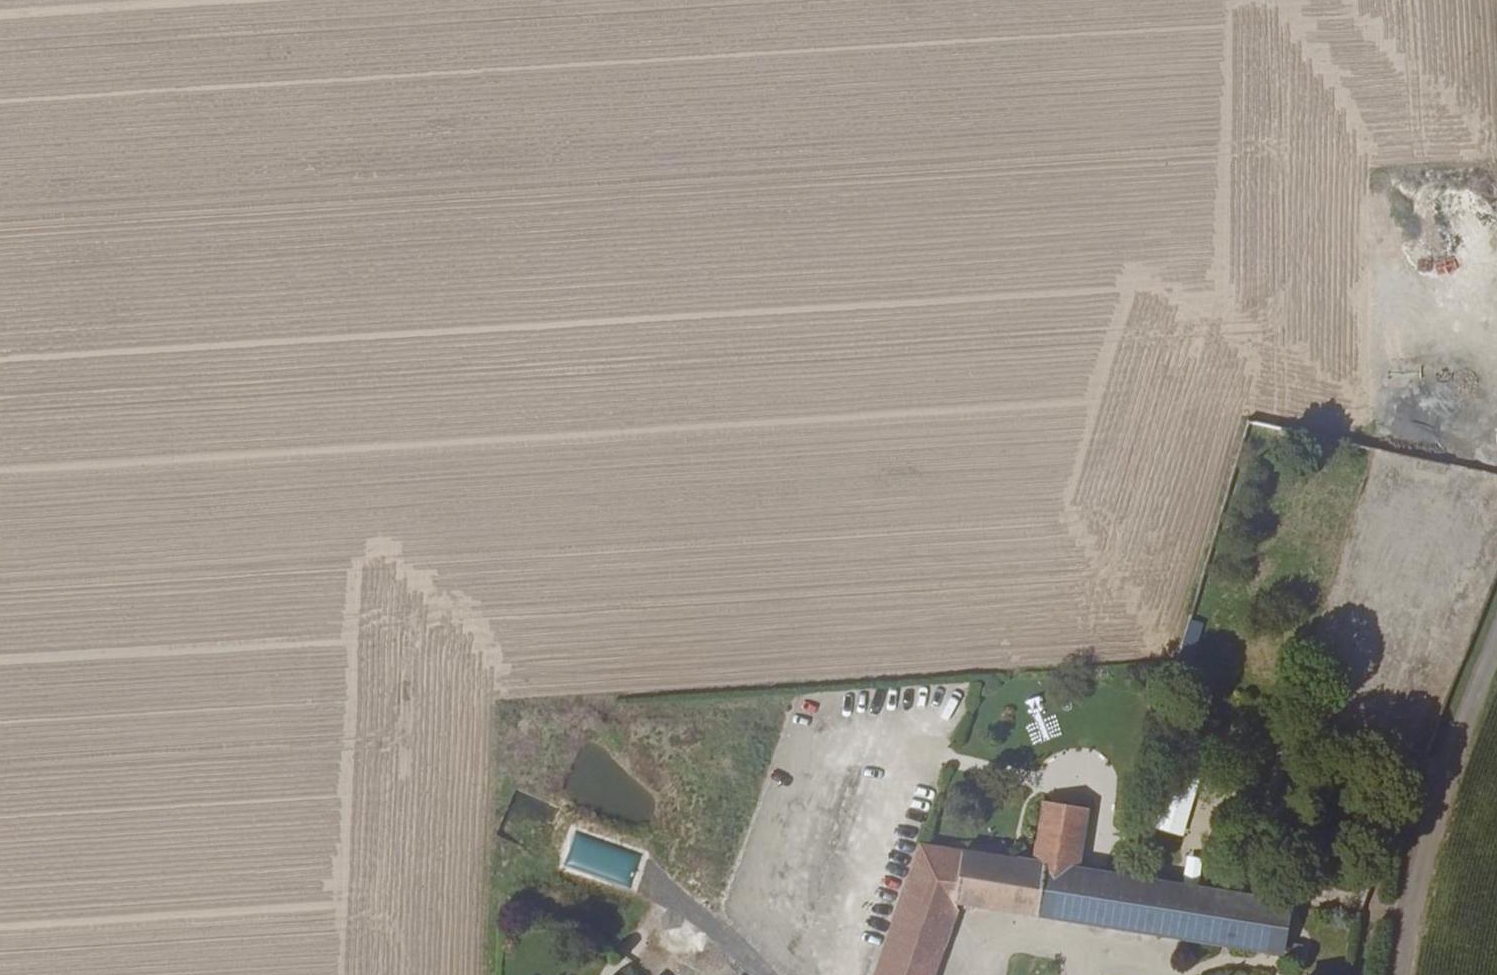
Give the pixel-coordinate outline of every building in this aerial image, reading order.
[(1154,827),(1187,835),(1204,770),(1171,762),(1154,827)] [(1061,861),(1049,921),(1179,946),(1182,947),(1194,888),(1124,873),(1088,866),(1103,802),(1059,793),(1045,858),(1061,861)] [(879,974),(950,974),(970,905),(1049,921),(1061,861),(1045,858),(922,831),(879,974)] [(1194,888),(1182,947),(1277,964),(1291,966),(1302,911),(1194,888)]
